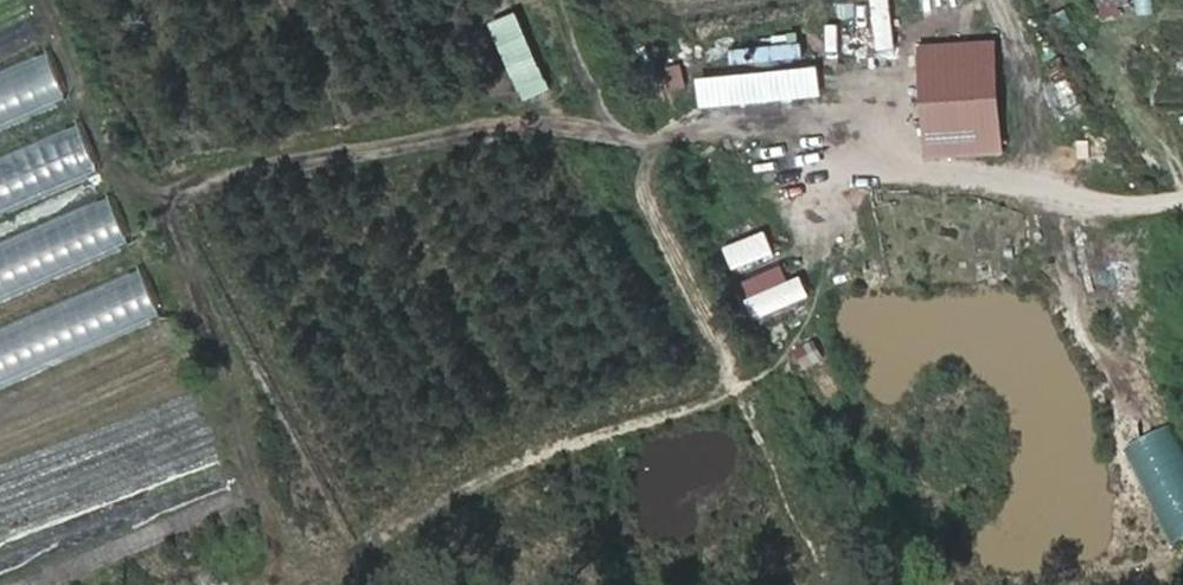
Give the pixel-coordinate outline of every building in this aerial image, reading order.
[(1132,9),(1132,0),(1100,0),(1099,8),(1132,9)] [(520,8),(492,19),(525,98),(552,87),(520,8)] [(995,40),(915,45),(920,159),(999,156),(995,40)] [(754,41),(753,55),(805,58),(805,43),(754,41)] [(72,103),(52,52),(0,72),(0,130),(72,103)] [(102,174),(82,124),(0,156),(0,214),(102,174)] [(133,243),(113,194),(0,241),(0,299),(133,243)] [(768,227),(726,243),(735,268),(777,252),(768,227)] [(807,296),(791,258),(744,278),(759,315),(807,296)] [(164,317),(145,268),(0,326),(0,382),(164,317)] [(1126,448),(1168,543),(1182,537),(1182,448),(1170,422),(1126,448)]
